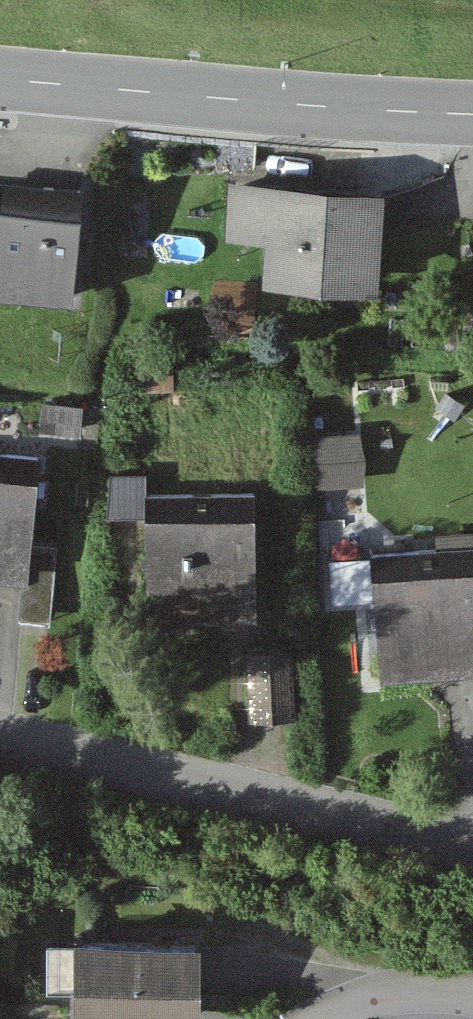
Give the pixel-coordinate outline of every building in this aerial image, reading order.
[(383,179),(229,173),(226,232),(264,233),(262,273),(379,278),(383,179)] [(73,291),(81,199),(0,192),(0,284),(73,291)] [(174,362),(140,363),(140,388),(174,387),(174,362)] [(82,401),(43,399),(42,424),(80,426),(82,401)] [(0,434),(0,574),(25,576),(29,543),(40,438),(0,434)] [(100,507),(148,506),(146,469),(114,470),(100,507)] [(342,493),(320,494),(321,513),(343,511),(342,493)] [(255,502),(148,506),(150,611),(258,608),(255,502)] [(58,546),(29,543),(25,576),(20,617),(50,620),(58,546)] [(372,563),(378,670),(472,665),(472,557),(372,563)] [(292,648),(245,649),(248,717),(294,715),(292,648)] [(37,940),(36,989),(76,990),(75,1018),(205,1018),(207,944),(37,940)]
